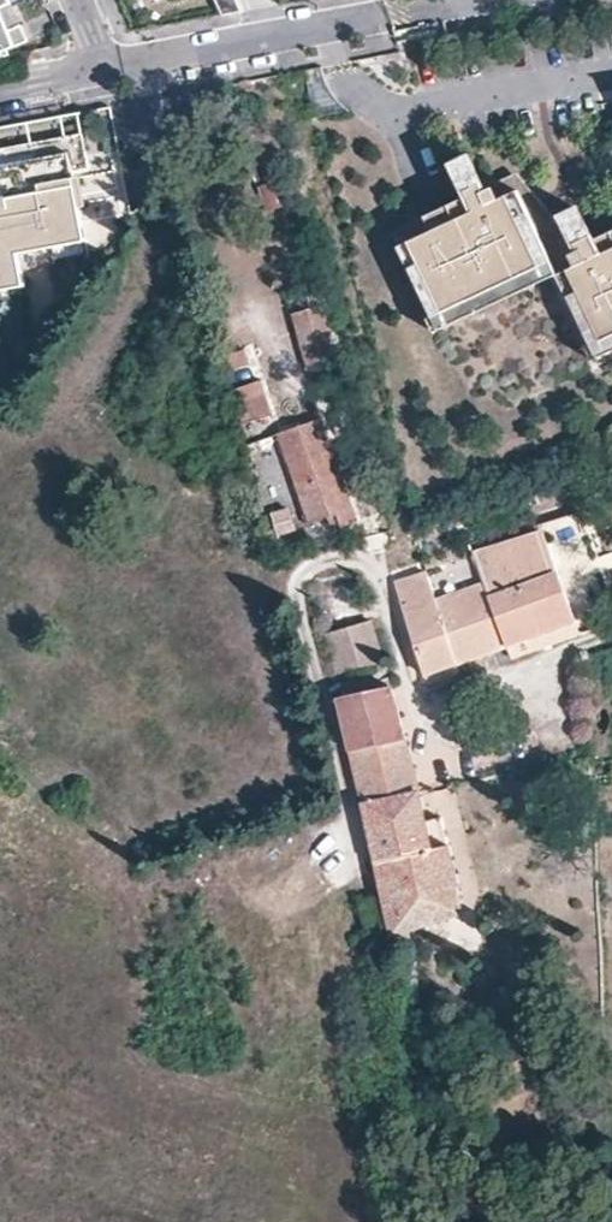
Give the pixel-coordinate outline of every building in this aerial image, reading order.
[(10,55),(7,50),(28,42),(21,25),(9,30),(0,9),(13,4),(11,0),(0,0),(0,57),(10,55)] [(28,285),(22,251),(89,238),(76,168),(93,165),(87,131),(0,148),(0,170),(6,204),(0,205),(0,290),(28,285)] [(592,238),(578,207),(561,214),(568,229),(541,241),(525,207),(518,210),(512,196),(501,202),(493,185),(485,189),(468,155),(452,163),(467,194),(390,229),(436,327),(555,271),(589,344),(611,333),(611,228),(592,238)] [(337,359),(321,306),(294,313),(311,366),(312,367),(319,365),(336,359),(337,359)] [(611,355),(611,333),(589,344),(597,362),(611,355)] [(250,363),(245,349),(224,356),(229,370),(250,363)] [(340,370),(336,359),(319,365),(321,376),(340,370)] [(258,392),(254,382),(232,389),(235,400),(258,392)] [(274,414),(266,390),(258,392),(235,400),(234,400),(242,425),(274,414)] [(355,520),(321,420),(281,435),(312,519),(328,515),(333,529),(355,520)] [(249,444),(264,503),(293,496),(278,437),(249,444)] [(296,508),(273,513),(277,535),(300,530),(296,508)] [(554,543),(587,534),(582,516),(549,525),(554,543)] [(457,662),(505,645),(573,623),(542,535),(474,556),(484,584),(464,593),(468,609),(443,618),(437,601),(428,574),(395,584),(424,673),(457,662)] [(464,593),(437,601),(443,618),(468,609),(464,593)] [(573,623),(505,645),(509,659),(577,636),(573,623)] [(382,661),(372,627),(355,632),(365,666),(382,661)] [(460,671),(457,662),(424,673),(427,682),(460,671)] [(431,852),(418,790),(392,685),(338,697),(392,935),(461,911),(456,883),(460,882),(450,849),(431,852)]
